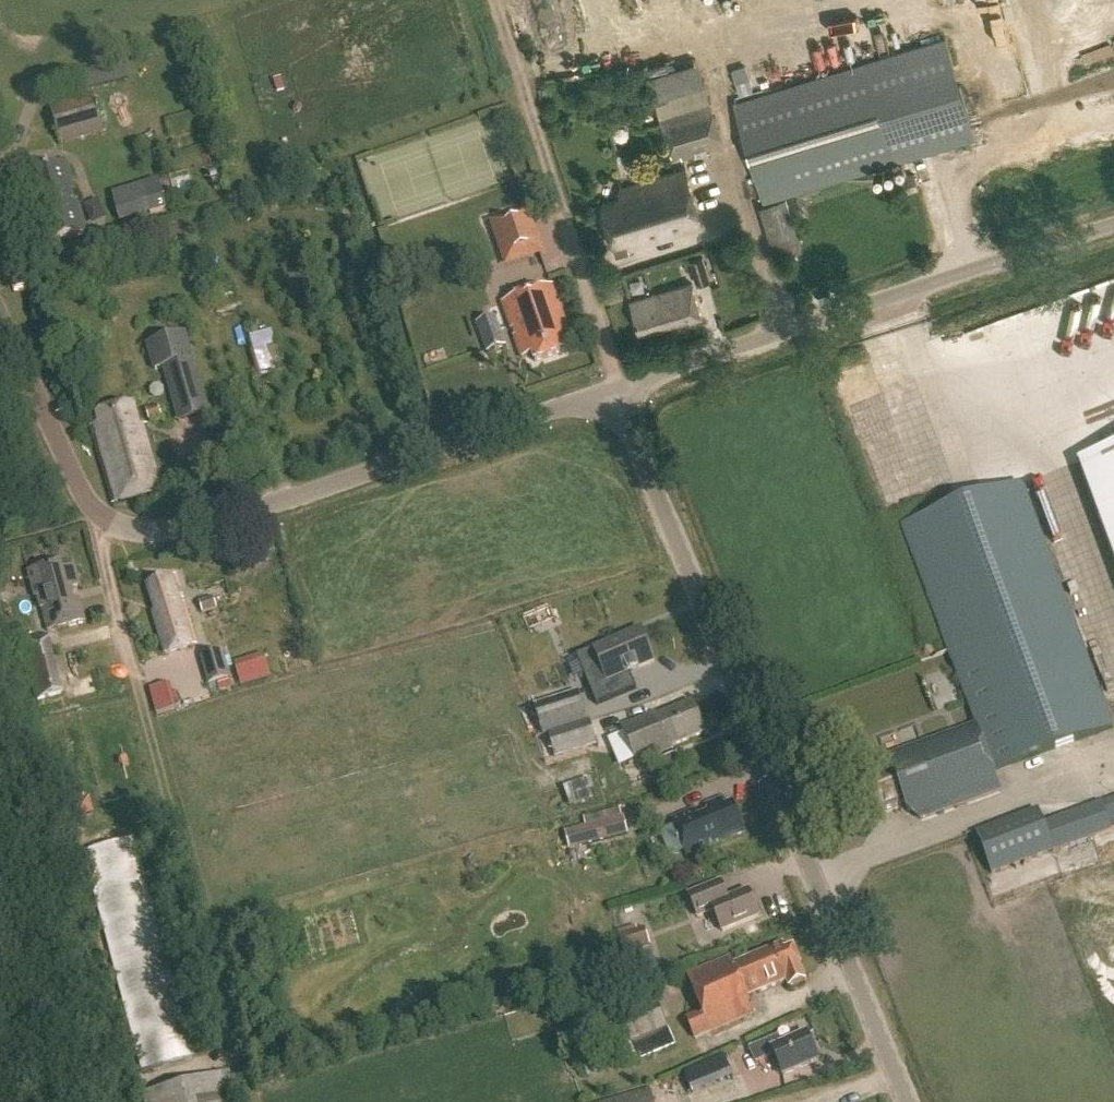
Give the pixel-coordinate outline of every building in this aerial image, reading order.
[(866,64),(735,103),(764,202),(896,162),(956,144),(976,138),(975,136),(947,40),(866,64)] [(81,93),(129,82),(123,62),(76,74),(81,93)] [(681,160),(725,146),(698,62),(648,78),(673,158),(680,156),(681,160)] [(60,145),(102,133),(91,94),(48,107),(60,145)] [(38,213),(48,246),(86,235),(77,203),(73,204),(70,194),(74,193),(66,165),(31,175),(35,187),(30,188),(35,204),(40,203),(42,211),(38,213)] [(704,228),(687,170),(619,190),(623,199),(601,205),(614,250),(613,250),(617,257),(630,253),(629,250),(704,228)] [(151,215),(145,195),(114,204),(120,223),(151,215)] [(797,198),(786,202),(791,217),(802,213),(797,198)] [(777,260),(803,251),(791,217),(786,202),(785,199),(760,208),(777,260)] [(530,206),(488,221),(504,267),(546,253),(530,206)] [(698,285),(711,281),(704,258),(692,261),(698,285)] [(705,324),(692,283),(657,294),(631,302),(641,335),(677,324),(680,332),(705,324)] [(572,349),(553,286),(501,304),(521,360),(531,357),(533,363),(572,349)] [(476,324),(486,353),(507,346),(497,317),(476,324)] [(263,334),(251,337),(261,374),(273,371),(263,334)] [(162,369),(178,424),(210,415),(187,335),(145,347),(153,372),(162,369)] [(137,428),(131,407),(97,417),(99,426),(89,429),(111,506),(163,491),(145,428),(137,428)] [(149,422),(162,419),(158,407),(146,410),(149,422)] [(1079,463),(1113,556),(1113,450),(1079,463)] [(903,526),(976,726),(888,758),(890,764),(859,775),(875,817),(902,808),(920,821),(1000,792),(993,773),(1113,730),(1023,483),(903,526)] [(63,570),(62,564),(28,573),(35,598),(39,597),(49,632),(84,623),(78,601),(73,603),(69,589),(80,586),(75,567),(63,570)] [(197,644),(175,575),(146,584),(155,612),(152,613),(165,654),(197,644)] [(202,614),(217,609),(213,597),(199,602),(202,614)] [(592,649),(576,656),(596,705),(604,702),(636,690),(629,674),(655,664),(641,630),(592,649)] [(20,640),(35,701),(65,693),(51,639),(41,634),(20,640)] [(221,652),(199,658),(207,686),(229,679),(221,652)] [(238,677),(259,671),(255,656),(234,663),(238,677)] [(579,693),(533,707),(541,736),(549,734),(588,723),(579,693)] [(704,735),(692,704),(658,718),(656,715),(622,729),(637,766),(674,750),(673,748),(704,735)] [(588,723),(549,734),(555,757),(597,745),(590,722),(588,723)] [(662,774),(678,767),(673,755),(658,762),(662,774)] [(1042,824),(1037,811),(977,834),(992,874),(1053,851),(1054,856),(1113,833),(1113,832),(1113,830),(1113,799),(1042,824)] [(724,809),(721,802),(705,808),(707,814),(697,819),(694,812),(671,821),(686,857),(745,833),(733,805),(724,809)] [(586,827),(572,830),(577,849),(628,837),(623,818),(622,818),(620,810),(584,819),(586,827)] [(141,1073),(192,1059),(134,838),(83,851),(141,1073)] [(688,894),(691,900),(698,919),(714,912),(722,933),(759,918),(748,892),(729,900),(721,881),(688,894)] [(645,930),(619,938),(625,956),(650,948),(645,930)] [(614,940),(595,945),(599,958),(618,953),(614,940)] [(787,951),(784,945),(735,965),(732,959),(686,978),(700,1013),(686,1019),(694,1039),(754,1015),(748,999),(788,983),(789,987),(804,983),(800,973),(803,972),(793,949),(787,951)] [(659,958),(643,964),(646,975),(663,970),(659,958)] [(659,1008),(622,1023),(639,1062),(675,1047),(659,1008)] [(819,1061),(807,1034),(782,1045),(778,1037),(750,1049),(756,1063),(774,1056),(783,1077),(819,1061)] [(233,1089),(228,1072),(144,1094),(146,1101),(223,1101),(220,1093),(233,1089)] [(730,1099),(720,1075),(692,1087),(698,1101),(723,1101),(730,1099)] [(650,1090),(606,1101),(653,1101),(650,1090)]
